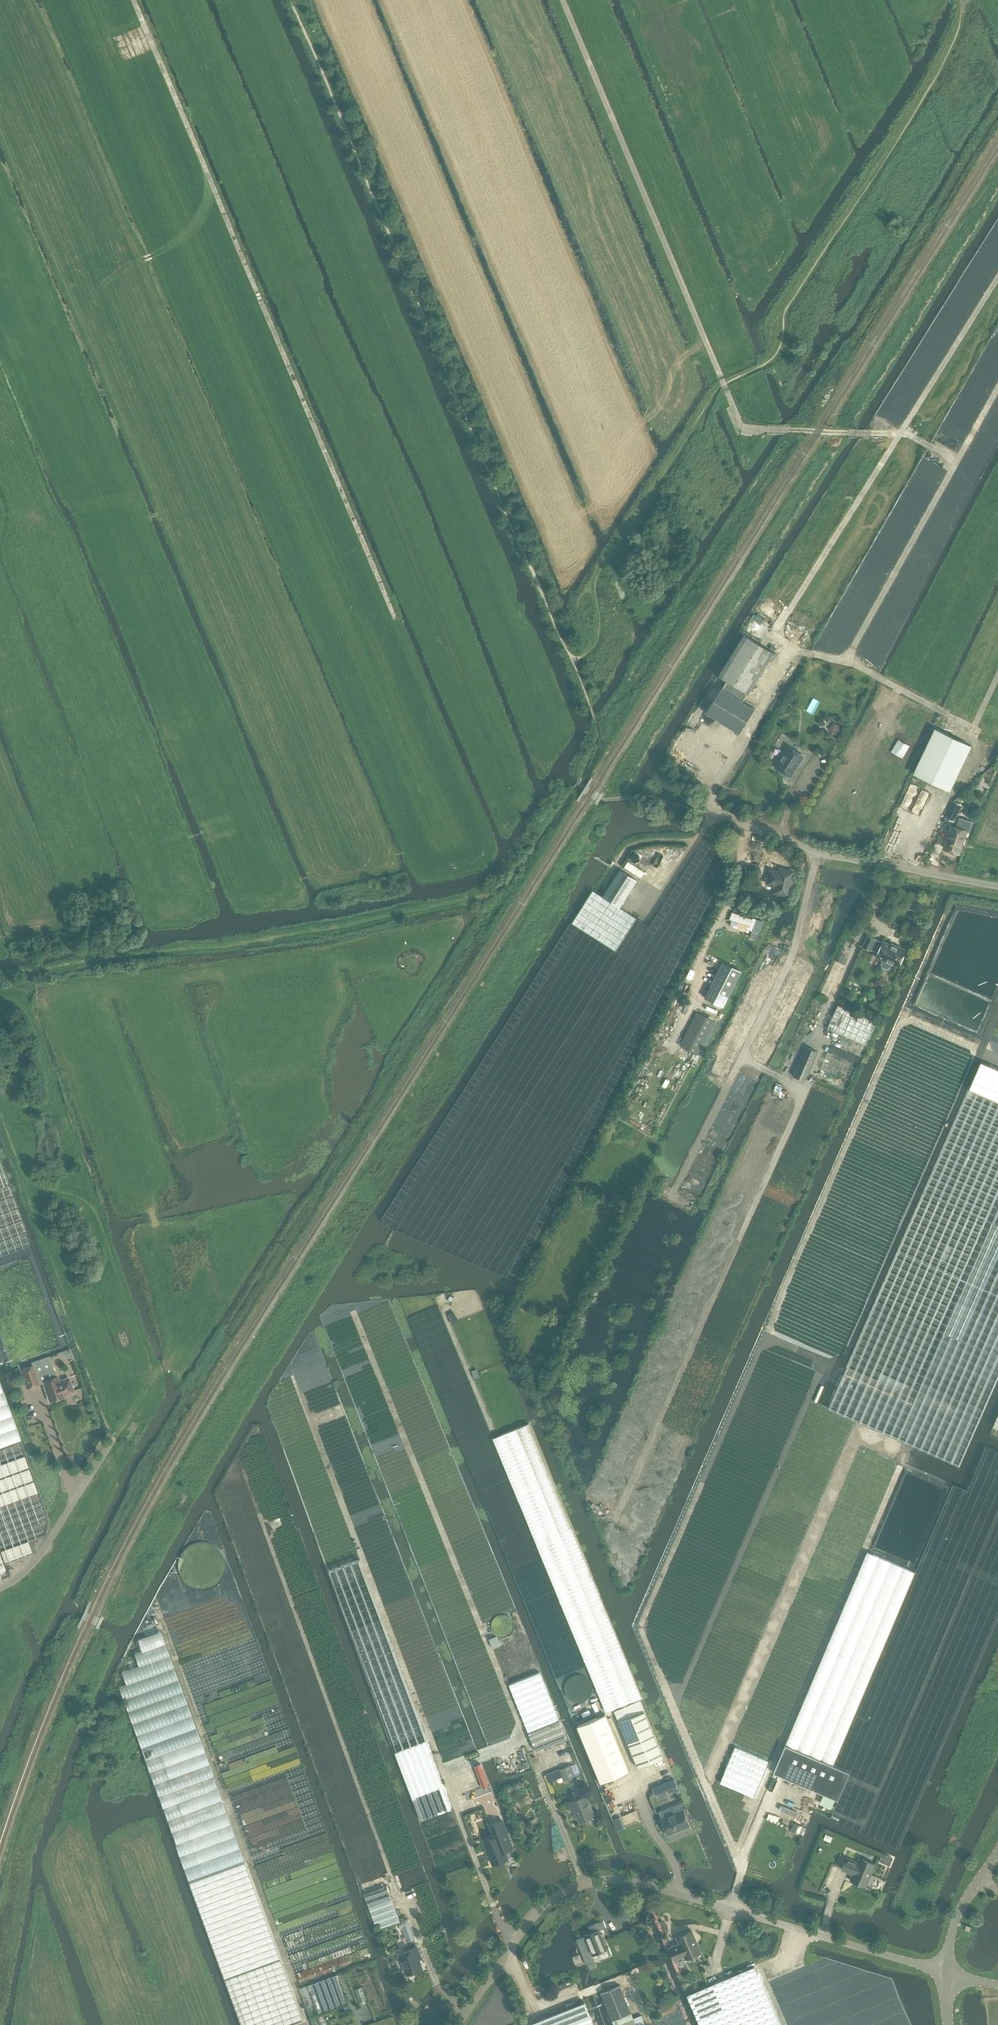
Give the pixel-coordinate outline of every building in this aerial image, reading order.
[(705,712),(739,734),(755,708),(743,700),(747,693),(748,694),(774,653),(744,634),(718,675),(727,680),(722,688),(721,687),(705,712)] [(834,722),(829,729),(836,733),(840,726),(834,722)] [(913,773),(949,791),(971,745),(935,728),(913,773)] [(777,762),(775,764),(776,766),(775,767),(776,767),(776,769),(779,771),(781,770),(790,776),(803,756),(788,746),(779,761),(777,762)] [(953,801),(945,817),(953,821),(961,805),(953,801)] [(949,839),(946,849),(948,850),(949,852),(953,853),(955,852),(959,853),(966,831),(968,831),(971,822),(959,818),(956,827),(951,826),(948,836),(949,839)] [(764,862),(745,867),(749,879),(767,875),(764,862)] [(770,870),(767,883),(776,885),(774,892),(787,896),(793,871),(785,869),(781,868),(780,868),(779,869),(779,872),(770,870)] [(572,922),(615,950),(636,918),(619,907),(636,880),(620,869),(603,897),(593,890),(572,922)] [(732,912),(730,919),(732,920),(753,927),(752,930),(758,932),(762,921),(753,918),(752,919),(732,912)] [(863,947),(870,950),(874,939),(868,936),(863,947)] [(876,957),(883,959),(881,963),(882,967),(886,969),(890,967),(892,963),(898,966),(905,950),(895,946),(895,947),(883,942),(876,957)] [(723,962),(705,997),(723,1007),(741,971),(723,962)] [(838,1005),(827,1028),(865,1045),(876,1022),(838,1005)] [(698,1014),(682,1046),(697,1053),(713,1021),(698,1014)] [(804,1081),(817,1051),(806,1046),(793,1076),(804,1081)] [(981,1062),(969,1090),(968,1089),(828,1408),(959,1465),(997,1377),(997,1070),(981,1062)] [(21,1369),(27,1387),(39,1383),(39,1384),(44,1383),(50,1400),(63,1396),(63,1394),(72,1391),(68,1379),(58,1382),(56,1376),(57,1376),(50,1356),(31,1363),(32,1365),(21,1369)] [(326,1374),(326,1373),(326,1370),(325,1367),(324,1364),(321,1361),(318,1359),(315,1357),(312,1356),(309,1356),(306,1356),(303,1357),(300,1359),(297,1361),(294,1364),(293,1367),(292,1370),(292,1373),(292,1376),(293,1380),(295,1384),(297,1386),(300,1388),(302,1389),(305,1390),(309,1391),(312,1390),(316,1389),(318,1388),(321,1386),(323,1384),(325,1380),(326,1377),(326,1374)] [(20,1440),(0,1385),(0,1447),(20,1440)] [(869,1552),(773,1772),(837,1800),(849,1773),(832,1765),(916,1573),(869,1552)] [(515,1624),(514,1620),(512,1617),(510,1615),(509,1614),(505,1613),(503,1613),(500,1614),(499,1614),(497,1616),(495,1618),(494,1619),(494,1622),(493,1623),(494,1627),(495,1629),(496,1631),(500,1633),(502,1634),(504,1634),(506,1634),(509,1633),(511,1632),(514,1629),(514,1626),(515,1624)] [(489,1639),(492,1648),(500,1645),(496,1636),(489,1639)] [(509,1684),(535,1750),(565,1738),(539,1672),(509,1684)] [(664,1757),(645,1711),(620,1722),(638,1768),(664,1757)] [(605,1714),(577,1725),(601,1783),(629,1772),(605,1714)] [(425,1741),(395,1753),(402,1772),(414,1803),(421,1820),(450,1809),(435,1767),(425,1741)] [(734,1747),(727,1766),(720,1782),(753,1796),(768,1761),(734,1747)] [(480,1763),(474,1765),(483,1788),(489,1786),(480,1763)] [(563,1777),(564,1780),(575,1776),(575,1775),(571,1765),(570,1764),(559,1768),(563,1777)] [(673,1779),(665,1783),(667,1789),(673,1787),(674,1789),(677,1788),(673,1779)] [(569,1802),(572,1809),(574,1808),(579,1821),(594,1815),(586,1796),(569,1802)] [(826,1797),(823,1804),(831,1808),(835,1801),(826,1797)] [(661,1818),(667,1834),(676,1831),(676,1829),(688,1824),(682,1810),(661,1818)] [(619,1817),(612,1820),(617,1831),(624,1828),(619,1817)] [(495,1836),(484,1840),(492,1864),(507,1858),(504,1851),(513,1847),(502,1820),(490,1824),(495,1836)] [(794,1823),(791,1830),(799,1833),(802,1826),(794,1823)] [(825,1834),(823,1839),(830,1842),(832,1837),(825,1834)] [(843,1869),(853,1874),(850,1879),(865,1886),(874,1864),(860,1858),(858,1863),(848,1858),(843,1869)] [(245,1862),(190,1882),(243,2024),(285,2024),(303,2019),(245,1862)] [(399,1922),(386,1885),(364,1893),(377,1929),(399,1922)] [(577,1939),(576,1940),(577,1940),(584,1957),(592,1953),(592,1954),(595,1953),(595,1954),(597,1954),(597,1952),(606,1949),(604,1942),(598,1928),(600,1927),(601,1929),(606,1927),(603,1920),(589,1926),(591,1932),(584,1934),(585,1936),(577,1939)] [(676,1946),(670,1948),(675,1960),(684,1955),(686,1959),(701,1952),(692,1930),(676,1937),(680,1945),(676,1947),(676,1946)] [(419,1955),(417,1947),(399,1953),(407,1974),(422,1969),(417,1956),(419,1955)] [(700,2024),(779,2024),(754,1966),(687,1995),(700,2024)] [(336,1974),(300,1987),(310,2016),(346,2002),(336,1974)] [(612,2020),(614,2024),(646,2024),(642,2015),(634,2018),(632,2012),(630,2013),(619,1985),(601,1993),(612,2020)] [(367,2001),(362,1986),(355,1989),(360,2003),(367,2001)] [(584,2002),(532,2022),(533,2024),(594,2024),(584,2002)] [(664,2002),(658,2005),(661,2012),(667,2010),(664,2002)] [(310,2016),(314,2024),(326,2020),(323,2011),(310,2016)]
